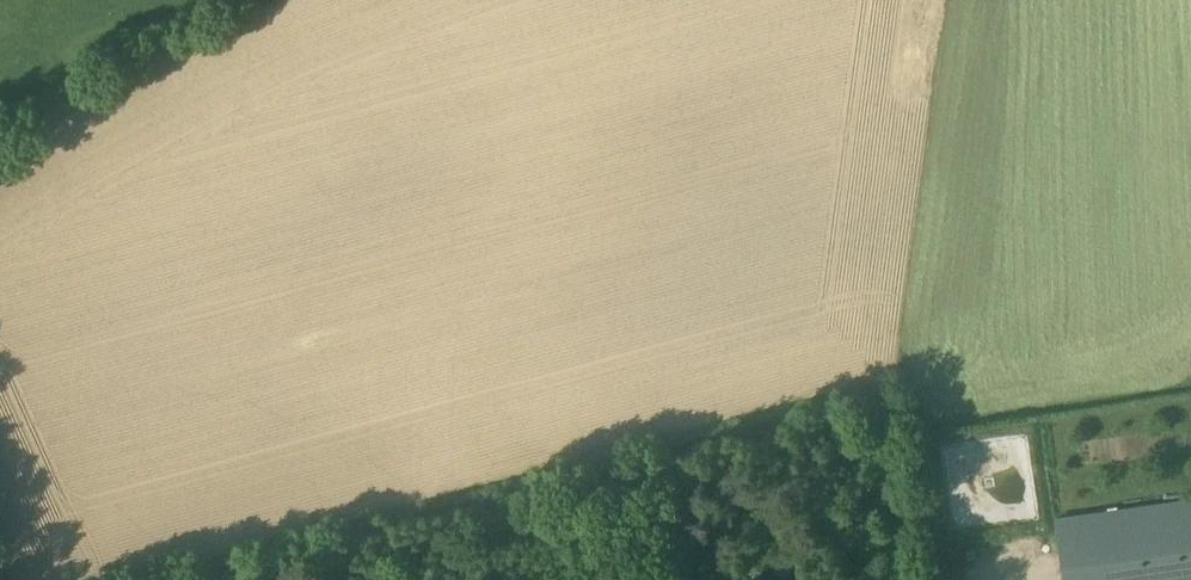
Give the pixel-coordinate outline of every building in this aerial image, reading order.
[(1054,521),(1063,579),(1190,579),(1190,500),(1054,521)]
